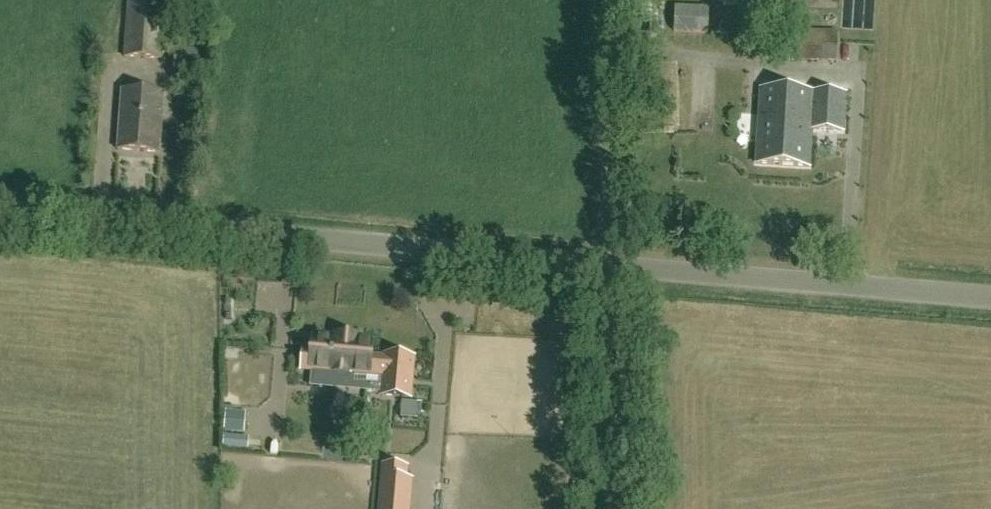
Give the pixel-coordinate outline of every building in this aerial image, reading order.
[(167,0),(128,0),(124,57),(163,60),(167,0)] [(707,33),(709,8),(675,6),(674,31),(707,33)] [(796,31),(795,60),(837,61),(838,31),(796,31)] [(842,132),(844,95),(761,90),(756,164),(809,167),(811,130),(842,132)] [(160,153),(164,93),(122,91),(118,150),(160,153)] [(302,369),(384,377),(382,396),(410,398),(413,358),(386,356),(385,359),(371,358),(373,343),(360,342),(360,338),(334,336),(334,339),(313,337),(312,352),(304,351),(302,369)] [(229,434),(249,435),(249,413),(229,413),(229,434)] [(381,508),(408,508),(411,481),(405,480),(406,468),(384,466),(381,508)]
